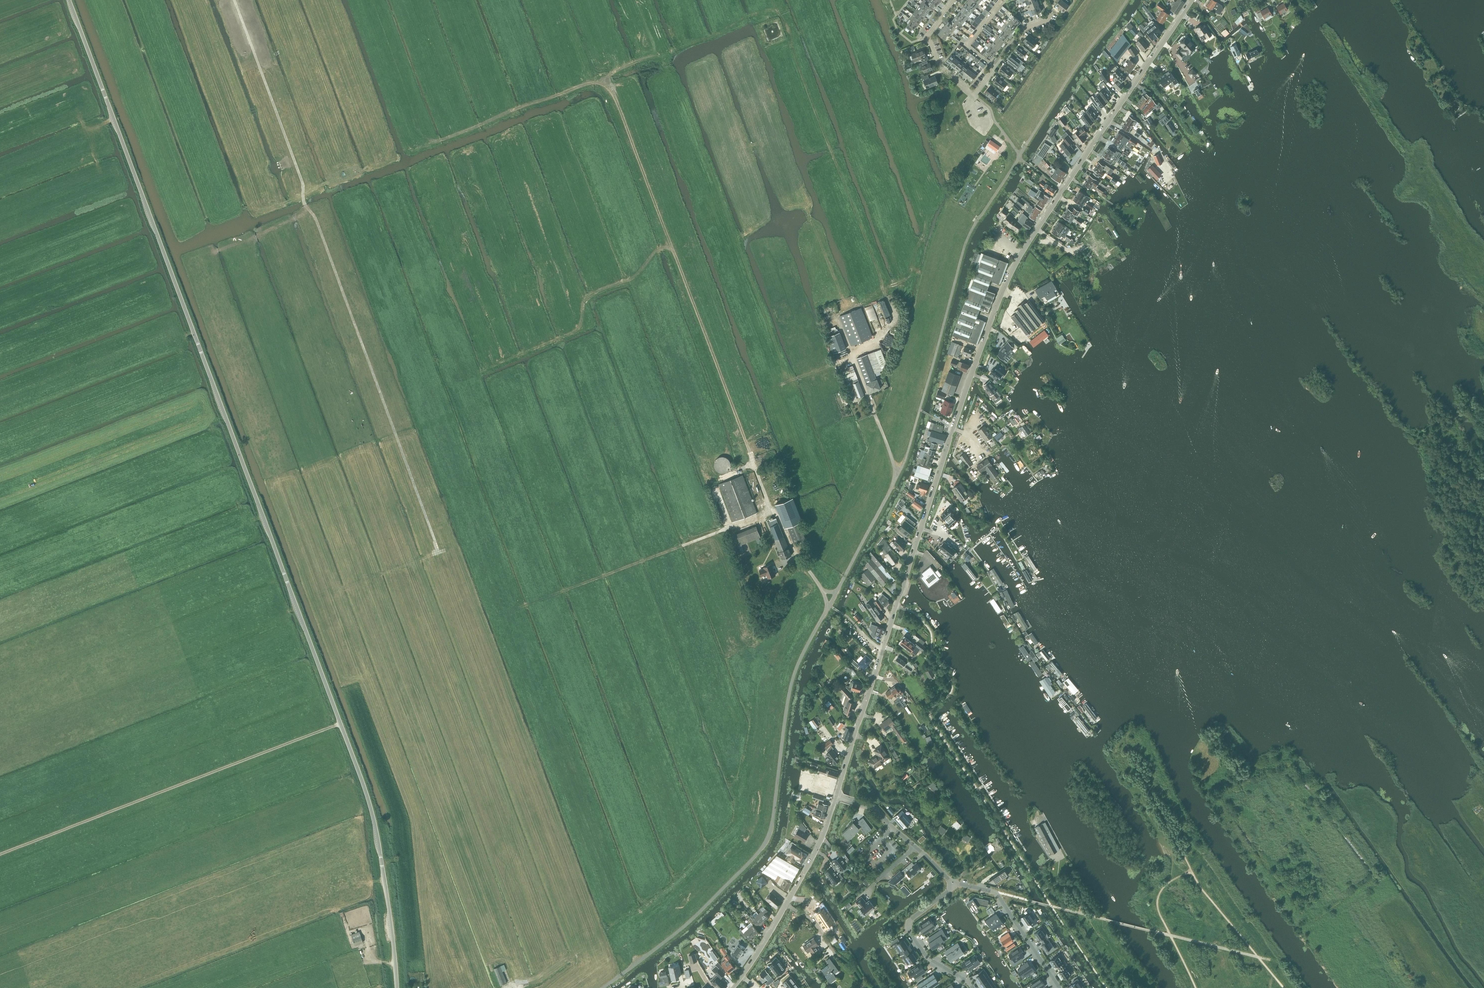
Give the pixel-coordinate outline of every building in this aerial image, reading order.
[(923,1),(925,3),(932,8),(933,9),(934,10),(935,9),(934,9),(937,6),(936,5),(930,0),(928,0),(927,1),(925,0),(924,0),(923,1)] [(976,8),(979,4),(974,0),(969,0),(968,2),(976,8)] [(1055,1),(1057,3),(1055,5),(1059,8),(1060,9),(1064,12),(1069,5),(1067,3),(1069,1),(1067,0),(1064,0),(1063,1),(1062,0),(1054,0),(1055,1)] [(1181,0),(1177,0),(1176,2),(1174,1),(1171,5),(1173,6),(1170,10),(1177,14),(1185,3),(1181,0)] [(1222,11),(1223,9),(1222,5),(1214,0),(1209,0),(1208,1),(1222,11)] [(922,3),(920,5),(928,12),(931,9),(932,8),(925,3),(923,1),(922,3)] [(1028,8),(1027,9),(1028,11),(1029,10),(1039,6),(1039,5),(1039,4),(1038,1),(1030,4),(1031,7),(1028,8)] [(1220,14),(1222,11),(1208,1),(1206,5),(1220,14)] [(964,6),(972,12),(976,8),(968,2),(964,6)] [(1163,23),(1168,16),(1169,15),(1164,11),(1166,8),(1159,3),(1156,6),(1162,10),(1156,19),(1163,23)] [(1284,3),(1277,7),(1281,14),(1288,10),(1284,3)] [(918,8),(916,10),(925,17),(926,16),(928,12),(920,5),(918,8)] [(961,10),(969,17),(972,12),(964,6),(961,10)] [(1039,6),(1029,10),(1030,13),(1031,16),(1034,15),(1034,14),(1042,11),(1041,8),(1040,8),(1039,6)] [(1268,7),(1261,12),(1265,18),(1272,14),(1268,7)] [(915,11),(913,14),(921,20),(922,21),(924,17),(925,18),(925,17),(916,10),(915,11)] [(964,19),(965,21),(969,17),(961,10),(957,14),(964,19)] [(911,16),(910,18),(917,24),(918,25),(919,24),(922,21),(921,20),(913,14),(911,16)] [(966,21),(965,21),(964,19),(957,14),(954,19),(962,25),(966,21)] [(1021,21),(1012,14),(1008,19),(1017,25),(1018,24),(1019,24),(1021,21)] [(907,16),(905,18),(908,20),(906,22),(909,24),(906,27),(911,31),(914,28),(915,29),(918,26),(918,25),(917,24),(910,18),(907,16)] [(955,26),(956,28),(959,29),(962,25),(954,19),(951,23),(955,26)] [(1017,25),(1008,19),(1007,20),(1009,22),(1007,25),(1014,30),(1016,28),(1016,27),(1017,25)] [(949,21),(945,25),(952,30),(953,32),(954,30),(956,28),(955,26),(951,23),(949,21)] [(1153,21),(1148,24),(1158,36),(1161,34),(1160,34),(1162,32),(1153,21)] [(1002,27),(1010,34),(1011,33),(1012,33),(1014,30),(1007,25),(1005,23),(1002,27)] [(1130,23),(1128,24),(1132,29),(1130,30),(1134,36),(1137,34),(1139,36),(1141,35),(1139,32),(1138,32),(1134,27),(1130,23)] [(1148,24),(1144,28),(1146,30),(1153,39),(1154,38),(1155,39),(1158,36),(1148,24)] [(1203,24),(1196,29),(1200,34),(1198,35),(1202,41),(1207,38),(1207,39),(1211,35),(1203,24)] [(945,25),(942,30),(948,35),(950,32),(952,34),(953,32),(952,30),(945,25)] [(1002,31),(1001,33),(1007,38),(1009,36),(1009,35),(1010,34),(1002,27),(999,25),(998,27),(1002,31)] [(945,39),(948,35),(942,30),(938,34),(945,39)] [(995,35),(1004,42),(1005,41),(1007,38),(1001,33),(999,35),(996,33),(995,35)] [(1123,33),(1109,51),(1117,61),(1131,44),(1123,33)] [(996,39),(994,41),(1001,47),(1003,44),(1004,42),(995,35),(993,37),(996,39)] [(1027,36),(1023,41),(1032,49),(1035,51),(1039,45),(1037,43),(1038,42),(1031,36),(1030,38),(1027,36)] [(1179,50),(1175,53),(1181,60),(1189,52),(1190,53),(1196,47),(1186,37),(1179,44),(1182,48),(1180,50),(1179,50)] [(1141,39),(1140,38),(1138,39),(1139,40),(1136,43),(1143,51),(1149,46),(1141,38),(1141,39)] [(999,49),(1001,47),(994,41),(992,44),(990,42),(988,44),(997,51),(998,49),(999,49)] [(994,55),(996,53),(996,52),(997,51),(988,44),(987,43),(985,45),(989,48),(987,50),(994,55)] [(1031,52),(1023,45),(1021,48),(1019,46),(1015,51),(1023,58),(1027,53),(1029,54),(1031,52)] [(1240,54),(1236,45),(1230,47),(1235,57),(1240,54)] [(1133,57),(1138,53),(1133,46),(1128,49),(1133,57)] [(992,58),(994,55),(987,50),(985,48),(981,52),(990,59),(991,58),(992,58)] [(923,62),(927,60),(929,60),(927,56),(927,57),(924,49),(912,54),(915,62),(922,59),(923,62)] [(1257,49),(1247,53),(1249,58),(1260,54),(1257,49)] [(951,55),(946,61),(949,63),(951,64),(958,56),(956,54),(953,52),(951,55)] [(958,56),(951,64),(952,65),(952,66),(955,68),(960,61),(958,59),(963,53),(961,52),(958,56)] [(1011,56),(1007,61),(1016,68),(1018,69),(1024,62),(1018,57),(1016,60),(1011,56)] [(925,73),(933,69),(930,63),(928,63),(927,60),(923,62),(918,64),(919,67),(922,66),(925,73)] [(1130,73),(1136,64),(1130,60),(1124,69),(1121,67),(1120,68),(1122,71),(1125,73),(1127,70),(1130,73)] [(960,61),(955,68),(957,70),(958,70),(959,71),(966,62),(964,61),(962,63),(960,61)] [(966,62),(959,71),(960,72),(960,73),(963,75),(970,66),(968,64),(966,62)] [(970,66),(963,75),(966,77),(968,78),(976,67),(974,65),(972,67),(970,66)] [(1096,65),(1094,66),(1099,74),(1100,73),(1100,74),(1106,83),(1111,80),(1105,71),(1101,73),(1099,70),(1096,65)] [(1006,68),(1003,66),(999,71),(1009,78),(1013,73),(1014,75),(1016,72),(1008,66),(1006,68)] [(1112,73),(1118,80),(1121,83),(1126,77),(1115,66),(1113,69),(1115,71),(1112,73)] [(976,67),(968,78),(969,79),(969,80),(972,82),(977,75),(975,73),(978,68),(976,67)] [(1188,73),(1188,74),(1192,78),(1193,78),(1197,74),(1197,73),(1193,69),(1192,69),(1188,73)] [(1169,71),(1158,78),(1162,83),(1161,84),(1162,86),(1164,86),(1164,87),(1168,84),(1171,88),(1175,85),(1176,86),(1179,84),(1178,82),(1178,81),(1174,76),(1174,77),(1169,71)] [(930,78),(928,75),(922,77),(923,81),(924,81),(927,88),(939,84),(935,76),(930,78)] [(1010,87),(1012,85),(1003,78),(1001,80),(998,77),(994,82),(1003,90),(1007,85),(1010,87)] [(1115,83),(1113,85),(1119,90),(1124,86),(1118,80),(1115,77),(1113,79),(1113,80),(1115,83)] [(1101,91),(1099,93),(1100,94),(1106,102),(1109,100),(1108,100),(1111,98),(1109,95),(1112,93),(1107,86),(1101,91)] [(994,90),(990,87),(985,93),(988,95),(987,96),(990,98),(991,97),(994,100),(998,94),(1000,95),(1002,93),(996,88),(994,90)] [(1199,90),(1198,88),(1193,91),(1195,93),(1195,92),(1198,97),(1202,95),(1199,90)] [(1092,95),(1090,97),(1092,101),(1096,107),(1099,105),(1101,107),(1104,105),(1104,106),(1107,104),(1106,103),(1107,103),(1106,102),(1100,94),(1094,98),(1092,95)] [(1143,95),(1140,99),(1147,104),(1147,103),(1149,104),(1150,103),(1155,107),(1157,105),(1160,108),(1162,106),(1160,103),(1159,103),(1157,105),(1151,98),(1152,97),(1146,94),(1144,96),(1143,95)] [(1139,104),(1138,106),(1143,110),(1142,110),(1144,112),(1143,113),(1146,115),(1150,111),(1155,107),(1150,103),(1149,104),(1147,103),(1147,104),(1140,99),(1138,103),(1139,104)] [(1093,121),(1096,119),(1095,118),(1098,116),(1096,114),(1099,112),(1093,104),(1090,106),(1091,107),(1085,111),(1086,113),(1087,113),(1093,121)] [(1093,121),(1087,113),(1086,113),(1081,117),(1082,118),(1079,120),(1083,125),(1086,123),(1088,126),(1090,124),(1091,124),(1093,123),(1093,122),(1093,121)] [(1058,116),(1057,117),(1057,118),(1059,120),(1059,121),(1063,126),(1067,123),(1062,118),(1060,115),(1058,116)] [(1169,119),(1166,115),(1161,119),(1164,123),(1169,119)] [(1125,123),(1131,128),(1133,125),(1135,126),(1137,122),(1129,116),(1125,123)] [(1170,122),(1166,125),(1171,133),(1175,130),(1170,122)] [(1122,127),(1130,133),(1131,131),(1129,130),(1131,128),(1125,123),(1122,127)] [(1053,127),(1049,135),(1052,137),(1057,130),(1053,127)] [(1087,132),(1083,128),(1079,131),(1079,130),(1073,135),(1080,144),(1081,143),(1082,143),(1084,142),(1084,141),(1086,139),(1083,135),(1087,132)] [(1065,141),(1060,145),(1068,156),(1074,150),(1069,144),(1070,143),(1071,143),(1073,141),(1069,135),(1066,132),(1061,137),(1063,139),(1065,141)] [(1118,133),(1115,137),(1125,144),(1128,139),(1127,138),(1118,132),(1118,133)] [(1115,137),(1112,141),(1119,146),(1118,147),(1121,150),(1122,149),(1122,148),(1125,149),(1125,148),(1129,151),(1131,148),(1132,149),(1125,144),(1115,137)] [(982,146),(981,147),(983,149),(984,147),(985,148),(987,145),(997,152),(1000,146),(990,139),(989,142),(986,140),(983,144),(982,146)] [(1037,155),(1043,159),(1051,146),(1045,142),(1037,155)] [(1108,148),(1105,152),(1117,159),(1118,158),(1119,158),(1122,154),(1119,151),(1118,152),(1116,151),(1115,152),(1108,148)] [(1105,152),(1103,155),(1106,158),(1105,160),(1111,164),(1114,160),(1116,161),(1118,162),(1120,160),(1119,158),(1118,158),(1117,159),(1105,152)] [(1158,154),(1154,156),(1157,165),(1162,163),(1158,154)] [(1039,165),(1043,159),(1037,155),(1032,161),(1039,165)] [(1098,162),(1096,166),(1105,172),(1108,173),(1108,172),(1111,174),(1113,170),(1111,168),(1105,164),(1104,166),(1098,162)] [(1152,165),(1148,169),(1157,179),(1162,175),(1152,165)] [(1102,177),(1105,172),(1096,166),(1093,170),(1100,174),(1099,176),(1102,177)] [(1052,170),(1064,178),(1067,173),(1058,167),(1056,169),(1053,168),(1052,170)] [(1060,182),(1064,178),(1052,170),(1050,172),(1053,174),(1051,176),(1060,182)] [(1096,187),(1099,182),(1096,180),(1090,175),(1086,180),(1096,187)] [(1098,188),(1096,187),(1086,180),(1084,184),(1092,190),(1093,188),(1096,190),(1097,189),(1099,191),(1101,188),(1099,186),(1098,188)] [(1045,185),(1041,182),(1039,184),(1044,187),(1044,186),(1046,188),(1045,190),(1052,195),(1055,190),(1046,184),(1045,185)] [(1037,193),(1035,195),(1037,196),(1038,197),(1039,197),(1040,198),(1040,199),(1041,199),(1046,203),(1050,198),(1044,194),(1045,193),(1041,190),(1040,189),(1040,190),(1038,191),(1037,193)] [(1078,192),(1076,196),(1084,202),(1084,201),(1085,202),(1086,203),(1088,200),(1089,201),(1091,198),(1086,195),(1079,190),(1078,192)] [(1031,195),(1030,196),(1034,198),(1034,197),(1039,200),(1037,203),(1043,207),(1046,203),(1041,199),(1040,199),(1040,198),(1039,197),(1038,197),(1037,196),(1035,195),(1037,193),(1035,192),(1034,191),(1031,195)] [(1076,196),(1073,200),(1080,204),(1079,205),(1081,207),(1082,208),(1084,205),(1083,204),(1085,202),(1084,201),(1084,202),(1076,196)] [(1020,198),(1016,202),(1022,207),(1025,203),(1020,198)] [(1025,203),(1028,206),(1027,208),(1038,215),(1041,210),(1035,206),(1033,209),(1032,208),(1033,207),(1029,204),(1030,203),(1027,201),(1025,203)] [(1146,205),(1152,216),(1153,215),(1153,217),(1157,214),(1150,202),(1146,205)] [(1065,212),(1074,218),(1076,215),(1077,216),(1080,212),(1073,207),(1071,210),(1067,208),(1065,212)] [(1027,208),(1026,210),(1031,213),(1029,216),(1035,220),(1038,215),(1027,208)] [(1005,217),(1008,212),(1003,209),(1000,214),(1005,217)] [(1071,223),(1074,218),(1065,212),(1062,216),(1069,220),(1068,221),(1071,223)] [(1023,213),(1018,220),(1022,225),(1029,229),(1033,223),(1027,219),(1028,217),(1023,213)] [(1018,231),(1018,230),(1019,230),(1021,228),(1021,227),(1021,226),(1012,219),(1012,218),(1008,215),(1004,221),(1008,224),(1018,231)] [(1054,228),(1066,236),(1067,234),(1070,229),(1067,227),(1066,226),(1066,225),(1059,221),(1057,224),(1054,228)] [(1054,228),(1052,232),(1060,237),(1061,236),(1065,238),(1065,237),(1066,236),(1054,228)] [(1094,248),(1096,251),(1095,252),(1099,257),(1104,253),(1103,251),(1108,247),(1106,244),(1109,242),(1104,236),(1096,242),(1094,240),(1093,241),(1092,241),(1093,242),(1091,243),(1094,246),(1093,247),(1094,248)] [(954,331),(953,335),(976,343),(985,321),(976,318),(980,309),(988,312),(995,293),(987,290),(991,281),(1000,284),(1008,264),(1009,263),(982,252),(976,250),(973,261),(975,262),(974,264),(977,264),(967,291),(966,293),(968,293),(962,310),(954,331)] [(1036,290),(1039,295),(1044,305),(1050,302),(1051,303),(1053,302),(1055,300),(1055,299),(1060,296),(1052,281),(1036,290)] [(1045,321),(1029,300),(1026,303),(1025,301),(1018,307),(1019,308),(1014,312),(1016,313),(1011,317),(1019,328),(1021,327),(1027,335),(1036,327),(1040,325),(1045,321)] [(851,346),(869,339),(873,337),(861,308),(840,316),(851,346)] [(1050,336),(1045,329),(1029,342),(1034,348),(1043,341),(1046,344),(1050,341),(1047,338),(1050,336)] [(1062,334),(1056,339),(1060,344),(1066,340),(1062,334)] [(846,348),(841,335),(827,341),(832,354),(846,348)] [(950,347),(947,353),(948,354),(958,357),(962,345),(952,341),(950,347)] [(1009,344),(1007,342),(996,354),(1003,360),(1014,348),(1015,350),(1018,347),(1012,341),(1009,344)] [(970,356),(973,350),(965,347),(962,353),(970,356)] [(867,354),(857,358),(866,383),(870,393),(881,388),(879,384),(883,382),(882,379),(877,380),(877,379),(876,379),(875,376),(881,374),(880,371),(886,368),(888,367),(888,366),(881,349),(867,354)] [(960,361),(957,367),(960,368),(960,369),(967,371),(969,365),(962,362),(960,361)] [(995,368),(990,374),(995,378),(993,381),(995,382),(997,380),(998,380),(1000,378),(1001,379),(1007,371),(999,364),(996,368),(995,368)] [(851,373),(843,376),(845,381),(852,378),(853,379),(857,378),(855,371),(850,373),(851,373)] [(953,394),(960,376),(949,371),(942,390),(953,394)] [(989,382),(984,385),(986,388),(985,389),(987,391),(988,391),(989,392),(989,393),(989,394),(990,394),(991,393),(994,398),(995,399),(993,400),(994,402),(995,403),(1001,399),(1000,397),(999,396),(1001,394),(998,389),(996,391),(994,389),(996,388),(991,380),(989,382)] [(852,384),(846,386),(851,400),(858,397),(864,395),(859,381),(852,384)] [(944,398),(946,393),(938,390),(936,396),(944,398)] [(950,416),(951,411),(954,403),(945,400),(941,412),(946,414),(946,415),(950,416)] [(928,421),(927,427),(929,428),(932,429),(932,430),(929,438),(928,438),(927,441),(928,441),(931,442),(931,441),(937,443),(938,443),(943,445),(946,434),(942,433),(944,428),(934,423),(929,421),(928,421)] [(1024,425),(1019,429),(1021,432),(1022,430),(1026,436),(1030,433),(1029,432),(1031,431),(1027,425),(1025,426),(1024,425)] [(986,441),(993,436),(985,426),(978,430),(986,441)] [(1000,431),(994,436),(998,441),(1004,436),(1000,431)] [(924,450),(934,454),(937,443),(931,441),(931,442),(928,441),(927,445),(926,444),(925,447),(924,450)] [(918,460),(917,462),(926,465),(926,464),(930,465),(934,454),(924,450),(921,449),(920,453),(918,460)] [(968,467),(972,464),(965,453),(960,456),(968,467)] [(732,466),(732,464),(732,462),(731,460),(731,459),(730,457),(729,456),(727,456),(725,455),(723,455),(722,455),(720,455),(718,456),(717,457),(715,459),(715,460),(714,462),(714,464),(714,465),(714,467),(715,469),(716,470),(717,471),(719,472),(721,473),(723,473),(724,473),(726,472),(728,472),(730,470),(731,469),(731,468),(732,466)] [(999,474),(988,459),(977,466),(981,472),(985,469),(992,479),(999,474)] [(914,468),(913,471),(915,472),(914,475),(928,480),(931,469),(930,469),(930,467),(918,463),(918,465),(916,469),(914,468)] [(733,522),(757,513),(743,475),(719,484),(733,522)] [(928,485),(921,482),(920,484),(917,484),(916,488),(919,489),(918,490),(921,491),(920,493),(925,495),(928,485)] [(961,501),(970,495),(961,483),(952,489),(961,501)] [(793,497),(776,504),(785,527),(802,521),(793,497)] [(919,510),(921,510),(923,508),(922,506),(923,505),(915,499),(911,504),(919,510)] [(953,513),(948,508),(946,511),(945,511),(944,512),(944,513),(943,513),(941,515),(945,520),(947,522),(946,523),(950,527),(957,520),(954,516),(952,514),(953,513)] [(902,524),(911,532),(914,527),(912,526),(915,523),(906,516),(900,523),(902,525),(902,524)] [(776,518),(767,521),(779,552),(780,554),(782,559),(792,555),(789,548),(788,548),(776,518)] [(794,543),(805,538),(800,524),(788,528),(794,543)] [(907,536),(911,532),(902,524),(902,525),(898,529),(897,527),(895,530),(903,537),(905,534),(907,536)] [(738,546),(761,537),(756,526),(734,535),(738,546)] [(892,565),(899,560),(891,550),(892,550),(883,537),(877,544),(892,565)] [(907,545),(899,537),(893,542),(892,541),(890,544),(894,548),(897,546),(901,550),(907,545)] [(940,547),(938,551),(947,557),(949,554),(951,556),(952,556),(953,557),(954,557),(957,553),(957,552),(956,551),(945,542),(940,547)] [(868,569),(860,575),(868,585),(870,583),(873,580),(876,578),(883,586),(890,581),(891,582),(896,579),(872,550),(871,550),(868,556),(869,556),(871,559),(864,564),(868,569)] [(1028,556),(1024,558),(1033,572),(1037,569),(1028,556)] [(974,581),(978,578),(963,560),(959,563),(974,581)] [(764,568),(759,570),(762,576),(767,574),(768,578),(776,575),(772,564),(764,567),(764,568)] [(929,587),(934,583),(932,581),(938,576),(939,578),(942,575),(938,570),(935,572),(930,566),(922,573),(923,576),(921,578),(929,587)] [(993,569),(990,571),(998,585),(1002,582),(993,569)] [(1011,608),(1012,608),(1016,606),(1008,589),(1002,591),(1011,608)] [(882,593),(878,598),(882,603),(888,608),(892,603),(888,600),(889,599),(882,593)] [(1002,612),(993,598),(986,602),(987,604),(990,602),(998,615),(1002,612)] [(881,610),(884,608),(878,599),(875,602),(876,603),(874,604),(875,605),(869,610),(877,621),(881,619),(882,620),(884,618),(879,611),(880,609),(881,610)] [(864,600),(861,602),(866,610),(869,608),(864,600)] [(1015,614),(1025,630),(1027,629),(1029,628),(1018,611),(1016,612),(1015,614)] [(859,623),(862,620),(857,614),(854,616),(859,623)] [(1011,626),(1004,614),(1000,617),(1004,623),(1003,623),(1007,628),(1011,626)] [(871,624),(869,628),(872,632),(870,633),(874,638),(877,635),(882,636),(885,629),(871,624)] [(1026,630),(1022,633),(1027,640),(1030,638),(1031,638),(1030,636),(1026,630)] [(1038,643),(1032,633),(1029,635),(1036,645),(1038,643)] [(910,642),(904,637),(900,642),(909,649),(912,646),(916,649),(917,647),(923,651),(926,647),(923,645),(925,642),(920,638),(918,641),(913,638),(910,642)] [(1028,662),(1032,659),(1023,645),(1018,648),(1023,655),(1022,656),(1024,660),(1026,659),(1027,661),(1028,661),(1028,662)] [(1043,650),(1040,652),(1046,661),(1049,659),(1043,650)] [(839,652),(835,655),(839,661),(843,657),(839,652)] [(866,655),(862,659),(858,663),(853,659),(850,661),(858,668),(860,665),(864,669),(867,666),(869,664),(872,660),(866,655)] [(906,663),(898,657),(894,662),(903,667),(904,668),(907,664),(906,663)] [(1034,660),(1030,663),(1041,676),(1044,672),(1034,660)] [(907,664),(904,668),(910,672),(914,666),(912,663),(909,661),(907,664)] [(1048,664),(1059,676),(1062,673),(1052,661),(1048,664)] [(931,668),(925,671),(929,678),(935,675),(931,668)] [(1053,694),(1056,692),(1046,677),(1043,679),(1040,681),(1050,696),(1053,694)] [(1063,682),(1073,694),(1079,689),(1068,677),(1066,680),(1063,682)] [(852,687),(851,689),(860,691),(862,685),(851,682),(849,687),(852,687)] [(852,697),(846,690),(842,686),(839,689),(843,693),(845,696),(843,704),(845,706),(843,712),(846,713),(846,715),(851,716),(855,703),(849,701),(850,699),(852,697)] [(890,689),(895,695),(897,698),(898,697),(903,693),(898,687),(896,688),(895,686),(890,689)] [(891,699),(895,695),(890,689),(886,693),(889,697),(888,697),(890,700),(891,700),(891,699)] [(1071,707),(1064,698),(1060,701),(1067,710),(1071,707)] [(1081,705),(1093,720),(1098,716),(1087,701),(1081,705)] [(965,702),(962,704),(969,715),(972,713),(965,702)] [(824,725),(818,716),(809,722),(815,731),(824,725)] [(1077,716),(1073,719),(1085,734),(1089,731),(1077,716)] [(907,740),(890,717),(880,724),(885,731),(891,727),(903,743),(907,740)] [(849,741),(853,730),(846,728),(842,738),(849,741)] [(830,739),(819,748),(822,752),(826,749),(828,752),(826,753),(828,756),(825,758),(830,765),(833,762),(834,764),(840,759),(832,749),(834,748),(832,745),(834,744),(830,739)] [(892,745),(889,747),(895,757),(898,756),(892,745)] [(874,768),(877,766),(889,757),(881,746),(875,750),(878,755),(869,762),(874,768)] [(836,778),(838,772),(829,769),(827,775),(836,778)] [(1012,771),(1008,774),(1017,786),(1021,782),(1012,771)] [(827,795),(832,779),(816,773),(811,790),(827,795)] [(817,809),(826,811),(827,807),(828,808),(829,807),(829,806),(829,805),(818,802),(816,809),(817,809)] [(824,815),(826,811),(817,809),(815,815),(818,816),(824,818),(825,818),(826,816),(825,815),(824,815)] [(898,819),(896,820),(899,823),(900,822),(904,827),(911,821),(902,811),(897,815),(899,817),(898,819)] [(862,826),(867,833),(871,829),(863,817),(858,821),(859,822),(856,825),(853,823),(842,833),(848,840),(849,839),(849,840),(854,836),(853,835),(860,829),(859,828),(862,826)] [(809,824),(819,832),(821,825),(812,819),(809,824)] [(957,820),(952,824),(957,829),(961,825),(957,820)] [(805,841),(808,835),(806,834),(803,831),(806,828),(801,822),(798,824),(800,826),(795,835),(805,841)] [(1045,822),(1034,827),(1049,855),(1060,850),(1045,822)] [(941,825),(938,830),(943,834),(947,829),(941,825)] [(965,833),(962,838),(968,842),(971,837),(965,833)] [(795,862),(797,859),(802,863),(807,854),(796,848),(796,849),(791,846),(786,854),(788,855),(786,857),(795,862)] [(792,882),(800,868),(777,855),(762,871),(776,878),(778,874),(784,877),(780,885),(788,889),(792,882)] [(833,860),(831,862),(834,866),(840,874),(841,874),(843,872),(842,870),(848,865),(840,856),(834,861),(833,860)] [(900,871),(890,879),(895,885),(905,876),(904,876),(908,873),(911,877),(914,875),(921,868),(916,863),(914,865),(911,862),(904,869),(901,872),(900,871)] [(832,867),(825,872),(830,878),(828,879),(828,880),(831,884),(832,884),(834,883),(834,884),(840,879),(841,881),(844,879),(840,874),(834,866),(832,867)] [(1005,870),(988,881),(1000,884),(1007,879),(1005,876),(1008,875),(1005,870)] [(763,875),(756,881),(761,887),(768,882),(763,875)] [(904,885),(901,888),(907,896),(911,893),(904,885)] [(772,893),(766,899),(776,908),(782,901),(772,893)] [(861,897),(855,902),(860,907),(866,916),(871,912),(870,912),(875,908),(869,900),(866,903),(861,897)] [(971,901),(968,904),(971,908),(980,905),(987,906),(989,900),(975,897),(970,900),(971,901)] [(821,910),(817,914),(818,916),(817,917),(824,928),(829,925),(827,921),(830,919),(825,911),(827,910),(822,902),(818,905),(821,910)] [(758,913),(765,921),(769,917),(766,913),(769,911),(763,905),(759,909),(761,911),(758,913)] [(1026,914),(1022,917),(1027,925),(1028,927),(1029,927),(1032,925),(1037,921),(1029,909),(1024,912),(1026,914)] [(754,913),(750,917),(756,923),(758,921),(760,923),(761,924),(765,921),(758,913),(757,911),(754,913)] [(995,930),(1004,923),(996,913),(985,921),(995,930)] [(746,926),(755,936),(760,932),(753,924),(755,922),(750,917),(748,919),(751,922),(746,926)] [(922,924),(918,927),(921,931),(924,930),(926,932),(934,927),(932,924),(934,923),(933,921),(933,922),(930,918),(922,924)] [(856,922),(852,925),(857,933),(861,931),(856,922)] [(751,940),(755,936),(746,926),(742,930),(741,928),(739,930),(740,932),(742,934),(743,932),(751,940)] [(933,948),(949,938),(942,928),(927,938),(930,942),(929,942),(933,948)] [(1035,933),(1034,934),(1038,941),(1040,939),(1042,942),(1047,938),(1049,937),(1047,935),(1045,936),(1041,929),(1035,933)] [(359,931),(351,934),(355,945),(357,944),(363,942),(363,941),(359,931)] [(1013,940),(1008,933),(1000,938),(1005,945),(1013,940)] [(890,942),(892,946),(900,941),(898,937),(890,942)] [(901,955),(908,950),(907,947),(911,944),(906,937),(895,945),(901,955)] [(818,945),(813,938),(809,941),(808,941),(806,942),(806,943),(804,945),(808,951),(810,950),(814,956),(820,951),(816,946),(818,945)] [(1043,944),(1041,946),(1046,952),(1053,948),(1047,938),(1042,942),(1043,944)] [(951,961),(964,952),(958,942),(944,951),(951,961)] [(738,958),(745,948),(739,943),(731,953),(738,958)] [(1015,962),(1025,956),(1023,953),(1024,952),(1020,946),(1008,954),(1012,959),(1012,958),(1015,962)] [(908,950),(901,955),(908,965),(920,957),(915,950),(910,952),(908,950)] [(695,953),(689,955),(691,963),(697,961),(695,953)] [(1060,954),(1051,960),(1056,966),(1058,965),(1060,968),(1067,964),(1060,954)] [(729,973),(735,968),(730,962),(732,960),(727,955),(724,957),(726,959),(721,963),(729,973)] [(975,955),(961,964),(965,969),(978,960),(975,955)] [(768,963),(777,975),(786,969),(783,966),(776,957),(768,963)] [(830,982),(837,978),(834,974),(838,971),(830,958),(826,960),(829,964),(821,969),(830,982)] [(1030,964),(1027,961),(1020,966),(1021,967),(1018,969),(1019,971),(1019,972),(1024,979),(1035,971),(1031,964),(1030,964)] [(500,966),(494,969),(500,985),(507,982),(503,973),(502,971),(506,970),(504,964),(500,966)] [(921,964),(908,972),(913,980),(924,973),(922,970),(924,969),(921,964)] [(1061,971),(1059,972),(1064,978),(1072,973),(1067,964),(1060,968),(1061,971)] [(672,979),(679,978),(678,973),(681,973),(679,965),(669,967),(672,979)] [(710,980),(717,987),(724,987),(727,985),(721,978),(725,974),(720,968),(719,968),(716,965),(712,969),(716,974),(710,980)] [(984,968),(974,975),(979,983),(989,976),(984,968)] [(765,969),(760,974),(763,978),(769,973),(765,969)] [(661,978),(658,979),(660,987),(670,984),(668,977),(666,970),(659,972),(661,978)] [(920,987),(931,987),(939,983),(934,974),(917,984),(920,987)] [(791,976),(783,982),(786,986),(787,986),(788,987),(800,987),(791,976)] [(979,983),(983,987),(984,987),(993,982),(989,976),(979,983)] [(1046,986),(1044,983),(1044,982),(1041,977),(1029,985),(1032,987),(1042,987),(1046,986)] [(1068,987),(1084,987),(1078,978),(1070,984),(1071,986),(1068,987)]
